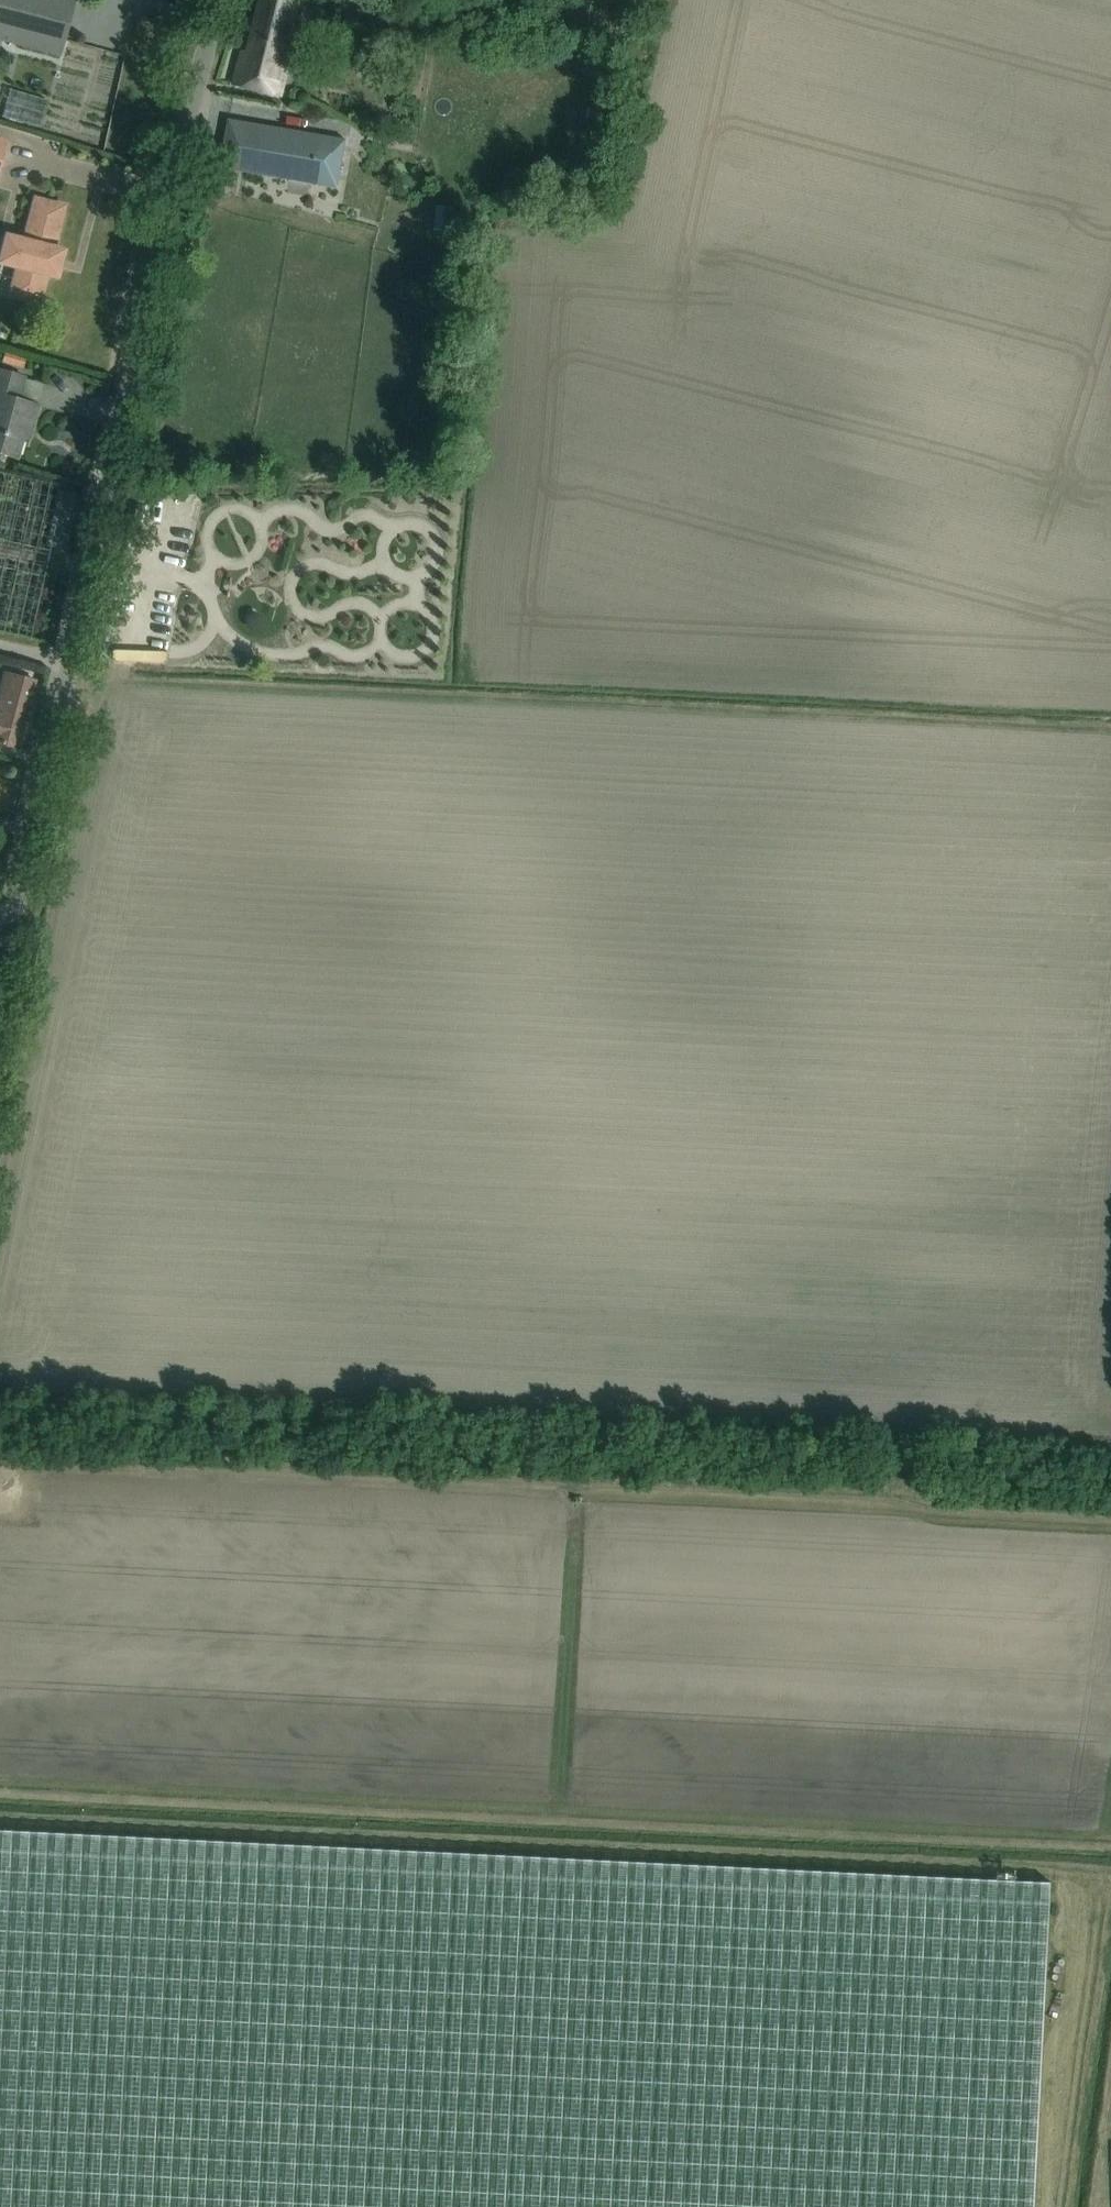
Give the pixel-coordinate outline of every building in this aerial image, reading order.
[(37,50),(59,55),(73,0),(0,0),(0,40),(37,50)] [(287,0),(261,0),(247,52),(242,51),(233,84),(280,97),(292,50),(295,51),(297,42),(289,40),(298,3),(287,0)] [(55,118),(62,92),(26,81),(18,107),(55,118)] [(294,153),(298,133),(229,119),(220,167),(289,181),(290,171),(314,176),(313,183),(337,187),(345,140),(318,136),(315,156),(294,153)] [(2,310),(25,317),(34,320),(40,303),(46,304),(52,285),(47,283),(57,250),(26,239),(15,272),(0,267),(0,290),(8,293),(2,310)] [(22,368),(26,356),(6,350),(2,362),(22,368)] [(16,458),(26,425),(32,427),(38,406),(17,400),(23,377),(2,371),(0,371),(0,453),(16,458)] [(29,641),(62,486),(0,473),(0,634),(29,641)] [(14,676),(4,673),(0,689),(0,744),(18,748),(35,681),(14,676)] [(0,1829),(0,2206),(1036,2206),(1053,1882),(0,1829)]
